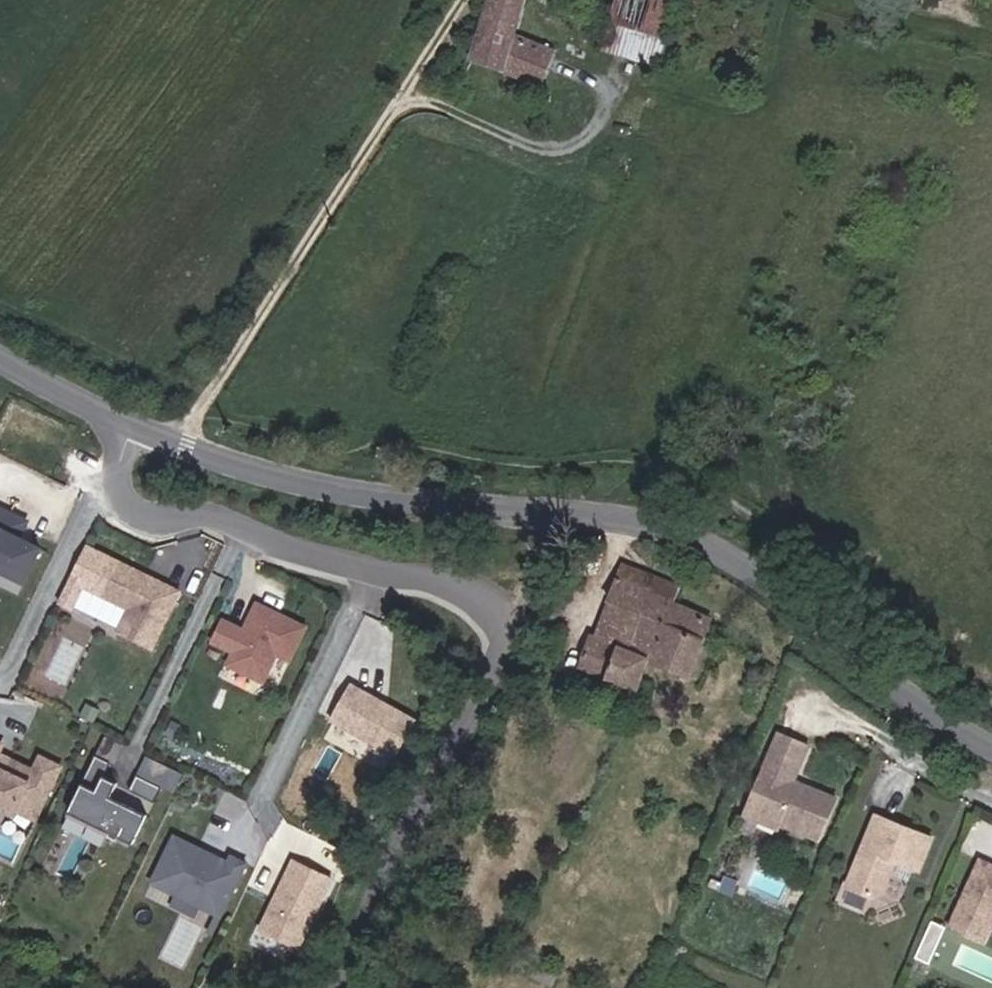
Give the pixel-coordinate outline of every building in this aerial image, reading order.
[(556,53),(513,42),(524,0),(491,0),(475,62),(546,83),(556,53)] [(611,0),(572,0),(606,10),(611,0)] [(615,0),(611,0),(606,10),(603,18),(608,19),(610,20),(615,0)] [(610,20),(620,24),(661,37),(671,0),(615,0),(610,20)] [(661,37),(620,24),(610,20),(608,19),(599,44),(610,48),(654,61),(661,37)] [(732,76),(736,65),(718,60),(715,71),(732,76)] [(28,525),(0,512),(0,573),(25,585),(41,552),(20,542),(28,525)] [(154,651),(181,594),(166,587),(163,592),(152,587),(150,579),(121,566),(105,599),(131,612),(120,635),(154,651)] [(626,569),(619,587),(674,608),(681,589),(626,569)] [(674,608),(619,587),(600,639),(593,637),(582,668),(642,690),(651,665),(691,680),(712,622),(674,608)] [(290,661),(305,628),(257,605),(244,632),(233,653),(227,666),(263,683),(277,655),(290,661)] [(244,632),(222,621),(212,643),(233,653),(244,632)] [(416,722),(385,704),(383,708),(378,705),(379,701),(351,686),(331,721),(397,757),(416,722)] [(827,838),(843,799),(792,777),(794,770),(804,774),(816,745),(786,733),(753,813),(787,828),(790,822),(827,838)] [(63,770),(8,744),(6,748),(0,745),(0,792),(8,796),(10,791),(27,800),(20,814),(38,822),(63,770)] [(149,818),(112,800),(119,787),(104,780),(111,765),(97,758),(70,814),(112,834),(109,839),(118,843),(121,838),(136,845),(149,818)] [(155,804),(162,790),(138,778),(131,793),(155,804)] [(942,837),(886,814),(856,885),(882,896),(891,892),(898,874),(896,869),(901,859),(928,870),(942,837)] [(222,918),(248,865),(232,858),(230,864),(221,860),(215,862),(209,859),(207,853),(175,838),(152,885),(174,895),(176,891),(207,905),(205,910),(222,918)] [(988,858),(958,925),(991,941),(991,940),(991,860),(988,858)] [(300,948),(333,880),(294,861),(276,900),(279,901),(276,908),(273,906),(261,930),(300,948)] [(854,884),(847,899),(866,908),(874,893),(854,884)]
